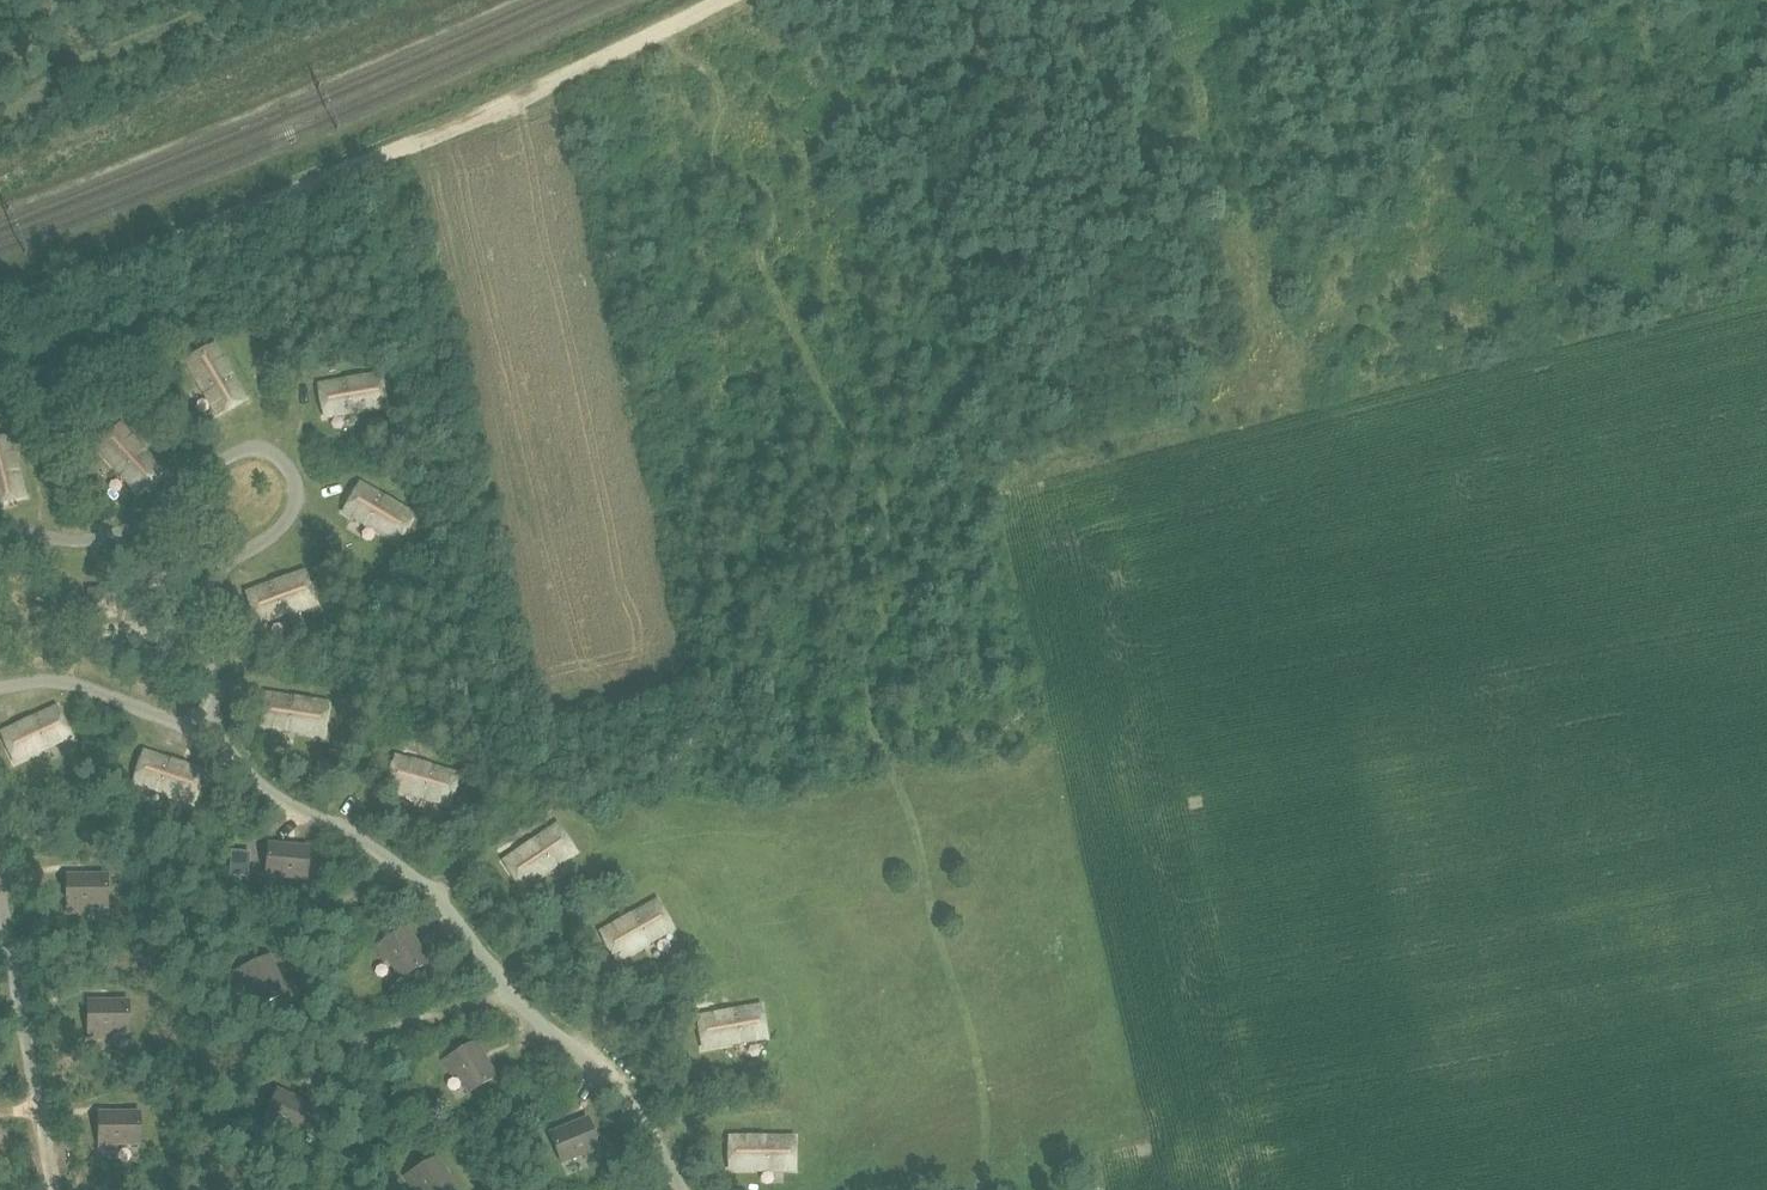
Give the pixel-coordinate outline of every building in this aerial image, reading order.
[(245,397),(214,344),(186,361),(217,413),(245,397)] [(380,374),(320,384),(325,416),(385,405),(380,374)] [(162,469),(120,425),(97,446),(138,491),(162,469)] [(10,436),(0,439),(0,501),(24,496),(10,436)] [(413,514),(360,483),(344,511),(397,542),(413,514)] [(305,571),(247,592),(258,623),(316,602),(305,571)] [(328,703),(267,694),(263,725),(323,735),(328,703)] [(57,707),(2,733),(15,762),(70,736),(57,707)] [(202,771),(145,751),(135,782),(193,801),(202,771)] [(396,756),(387,787),(449,804),(458,774),(396,756)] [(504,861),(522,887),(575,851),(557,825),(504,861)] [(269,843),(266,875),(290,877),(289,882),(306,884),(310,847),(269,843)] [(236,862),(239,865),(247,866),(249,854),(237,853),(236,862)] [(84,906),(108,906),(108,875),(67,874),(67,912),(84,912),(84,906)] [(601,932),(617,960),(673,929),(657,901),(601,932)] [(389,957),(401,978),(428,962),(407,926),(375,945),(384,960),(389,957)] [(248,984),(258,1005),(287,992),(270,955),(236,971),(243,986),(248,984)] [(105,1032),(129,1032),(129,1000),(88,1000),(88,1038),(105,1038),(105,1032)] [(698,1016),(703,1048),(767,1037),(761,1005),(698,1016)] [(457,1072),(469,1092),(496,1076),(475,1041),(443,1060),(452,1075),(457,1072)] [(281,1125),(302,1135),(315,1106),(278,1089),(263,1123),(278,1130),(281,1125)] [(116,1144),(140,1143),(140,1112),(99,1112),(99,1149),(116,1149),(116,1144)] [(550,1133),(562,1162),(584,1153),(586,1158),(602,1152),(588,1117),(550,1133)] [(730,1136),(730,1168),(794,1169),(794,1137),(730,1136)] [(420,1189),(457,1189),(437,1156),(405,1175),(414,1189),(419,1187),(420,1189)]
